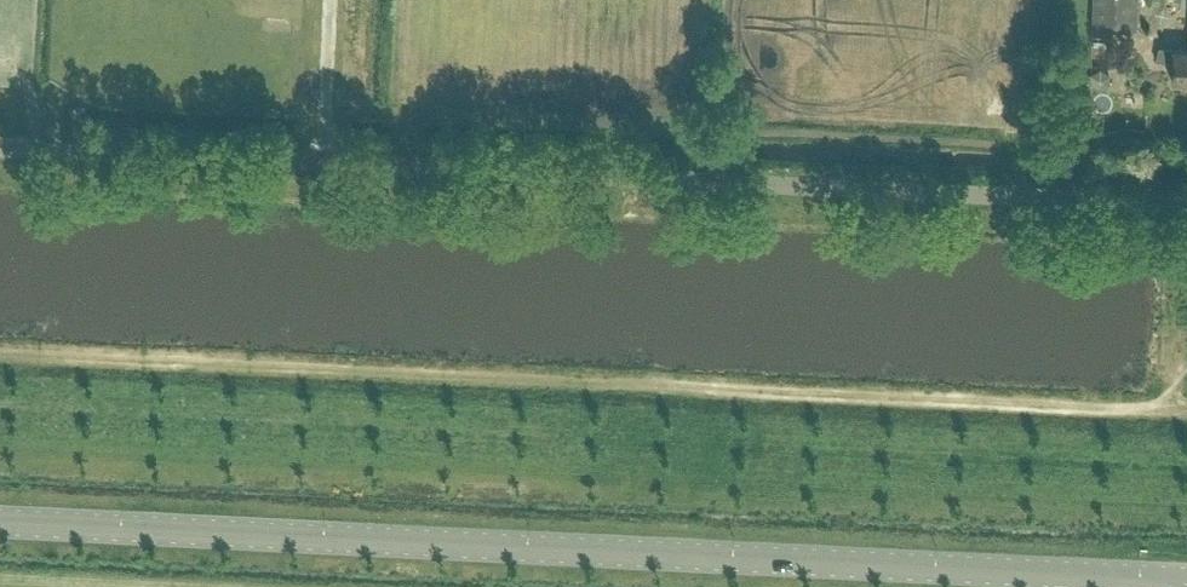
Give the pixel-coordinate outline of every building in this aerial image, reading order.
[(1091,26),(1135,28),(1136,0),(1092,0),(1091,26)] [(1171,80),(1186,81),(1186,48),(1172,47),(1172,46),(1157,45),(1156,60),(1172,61),(1171,80)]
